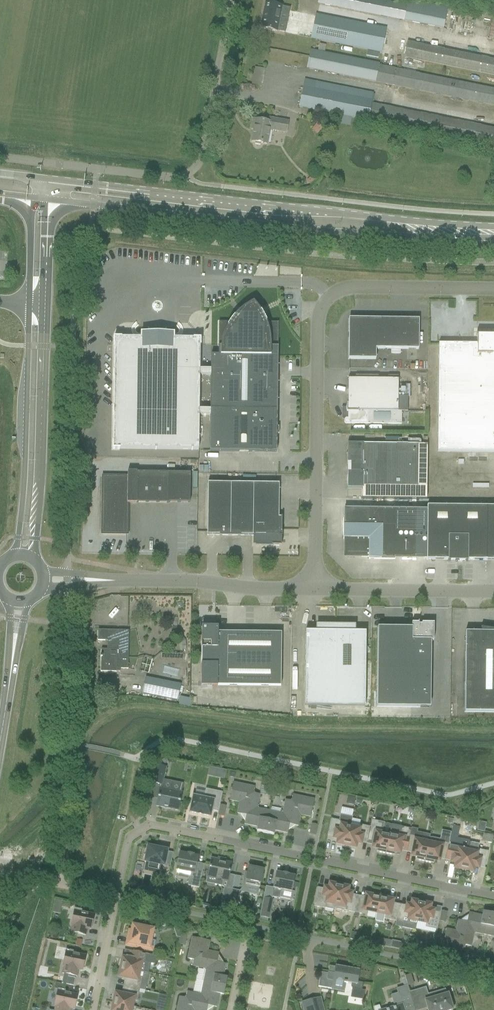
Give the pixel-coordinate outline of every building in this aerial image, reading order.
[(317,3),(388,17),(444,29),(448,9),(407,1),(406,6),(391,3),(377,0),(318,0),(317,3)] [(265,2),(260,28),(278,32),(278,31),(285,32),(288,14),(281,13),(283,6),(265,2)] [(310,39),(381,53),(386,29),(315,15),(310,39)] [(493,76),(493,60),(407,42),(404,57),(493,76)] [(306,68),(493,106),(493,90),(378,66),(379,65),(310,51),(306,68)] [(491,146),(493,129),(371,104),(373,94),(324,84),(322,91),(303,87),(299,107),(342,116),(341,123),(350,125),(351,118),(491,146)] [(253,120),(251,129),(254,130),(251,142),(255,142),(255,144),(260,145),(260,143),(267,144),(269,135),(269,130),(286,133),(289,122),(279,120),(269,118),(268,122),(253,120)] [(113,448),(199,450),(199,415),(210,415),(210,451),(277,452),(277,322),(266,322),(261,313),(258,308),(257,306),(253,302),(241,310),(235,315),(229,322),(219,321),(218,354),(211,355),(211,369),(200,369),(200,339),(115,338),(113,448)] [(348,359),(358,359),(376,359),(376,348),(418,349),(419,319),(380,319),(380,320),(350,320),(349,349),(348,349),(348,359)] [(493,452),(493,336),(476,335),(476,336),(477,336),(477,344),(438,344),(437,452),(493,452)] [(356,424),(368,424),(401,424),(401,412),(398,411),(398,380),(358,379),(348,379),(348,404),(347,404),(346,405),(346,406),(346,408),(346,409),(346,410),(346,411),(346,413),(348,413),(348,419),(346,418),(345,419),(344,420),(344,421),(344,422),(344,423),(345,423),(346,424),(356,424)] [(347,472),(347,489),(362,489),(361,499),(426,500),(427,445),(407,445),(407,444),(396,444),(396,445),(363,444),(349,444),(349,453),(347,453),(347,464),(349,464),(349,472),(347,472)] [(103,477),(102,534),(127,534),(127,503),(136,503),(169,503),(169,502),(190,503),(190,473),(137,472),(127,472),(127,477),(113,477),(103,477)] [(207,525),(207,535),(253,536),(253,546),(281,546),(281,545),(278,544),(278,538),(281,538),(281,536),(278,536),(278,532),(280,532),(281,532),(281,518),(280,518),(278,518),(279,484),(269,484),(207,483),(207,525)] [(427,510),(426,559),(448,560),(448,561),(450,561),(450,560),(455,560),(455,561),(468,561),(468,560),(486,560),(487,506),(427,506),(427,510)] [(343,518),(343,539),(345,539),(345,557),(369,557),(369,559),(395,559),(426,559),(427,510),(417,509),(345,509),(345,518),(343,518)] [(377,707),(430,707),(431,641),(433,641),(433,633),(435,633),(435,632),(433,632),(433,624),(421,624),(421,625),(418,625),(418,622),(418,624),(411,623),(411,628),(377,628),(377,707)] [(304,706),(364,707),(365,632),(353,632),(353,627),(350,627),(350,628),(348,628),(348,627),(345,627),(326,627),(323,626),(323,627),(320,627),(320,626),(317,626),(317,632),(305,631),(304,706)] [(217,686),(281,687),(281,633),(218,632),(218,627),(201,627),(201,687),(217,687),(217,686)] [(493,713),(493,630),(481,628),(480,629),(481,629),(481,632),(465,632),(464,712),(493,713)] [(111,672),(116,672),(116,669),(128,669),(129,631),(98,630),(98,641),(108,641),(107,650),(101,649),(101,672),(111,672)] [(181,684),(145,677),(142,693),(177,700),(181,684)] [(156,806),(178,811),(181,793),(183,784),(163,780),(166,767),(155,765),(152,783),(161,785),(156,806)] [(219,769),(219,773),(221,777),(225,777),(227,770),(219,769)] [(255,787),(233,783),(232,790),(230,800),(240,802),(237,814),(244,815),(246,817),(244,824),(258,827),(257,831),(265,833),(274,835),(274,830),(288,833),(289,826),(291,825),(298,826),(301,815),(311,817),(314,800),(293,795),(292,799),(290,801),(285,800),(283,812),(281,813),(270,811),(258,809),(257,807),(259,794),(255,794),(254,792),(255,787)] [(203,815),(210,817),(211,811),(218,812),(218,815),(220,805),(222,792),(213,791),(206,790),(204,799),(193,797),(190,812),(197,814),(197,815),(198,815),(198,814),(202,815),(201,816),(202,816),(203,815)] [(347,796),(346,804),(353,805),(355,797),(347,796)] [(218,815),(224,816),(226,807),(220,805),(218,815)] [(337,844),(346,846),(352,816),(352,817),(340,815),(339,821),(331,819),(328,835),(329,836),(329,833),(334,834),(334,838),(338,839),(337,844)] [(346,846),(355,848),(356,843),(361,844),(361,840),(368,841),(370,827),(359,825),(359,829),(350,827),(353,816),(352,816),(346,846)] [(453,824),(460,825),(462,818),(454,816),(453,824)] [(376,852),(385,854),(389,835),(382,834),(384,823),(371,820),(370,827),(368,841),(374,842),(372,848),(377,849),(376,852)] [(309,834),(316,835),(318,826),(311,824),(309,834)] [(389,835),(385,854),(394,856),(395,852),(399,853),(401,848),(407,849),(410,835),(411,830),(391,825),(389,835)] [(483,833),(482,841),(492,843),(493,836),(483,833)] [(416,860),(424,862),(428,843),(420,841),(420,837),(410,835),(407,849),(413,850),(412,856),(416,857),(416,860)] [(440,840),(430,838),(428,843),(424,862),(433,864),(434,860),(439,861),(440,856),(446,857),(449,843),(440,841),(440,840)] [(449,843),(446,857),(452,858),(451,862),(455,863),(454,868),(464,870),(468,850),(459,849),(460,846),(449,843)] [(464,870),(473,872),(474,867),(478,868),(478,866),(485,868),(488,852),(477,849),(478,846),(469,844),(464,870)] [(145,870),(161,874),(162,865),(164,865),(167,850),(148,846),(144,862),(146,863),(145,870)] [(187,886),(199,888),(204,865),(197,863),(198,857),(193,856),(193,855),(188,854),(188,855),(179,853),(175,870),(190,873),(187,886)] [(214,885),(222,886),(223,880),(227,881),(231,864),(225,862),(226,861),(211,858),(210,864),(208,869),(209,869),(207,877),(216,879),(214,885)] [(136,864),(134,871),(142,873),(143,865),(136,864)] [(241,889),(247,890),(247,886),(259,888),(263,869),(264,870),(264,869),(254,867),(253,868),(248,867),(247,873),(245,873),(245,872),(244,872),(241,889)] [(271,897),(280,899),(282,890),(292,892),(295,877),(288,875),(287,874),(287,875),(283,874),(284,874),(283,873),(283,874),(276,873),(272,891),(273,891),(271,897)] [(313,906),(334,910),(335,909),(334,908),(339,886),(330,884),(328,889),(324,888),(323,892),(317,891),(318,888),(317,888),(313,906)] [(334,908),(335,909),(355,913),(358,899),(350,898),(351,893),(347,893),(348,888),(339,886),(334,908)] [(153,888),(151,897),(158,899),(159,899),(161,890),(160,889),(153,888)] [(220,912),(227,914),(229,905),(232,889),(224,888),(221,903),(222,903),(220,912)] [(229,905),(236,906),(240,891),(232,889),(229,905)] [(355,913),(367,915),(367,911),(376,913),(380,894),(371,893),(370,896),(366,895),(365,900),(358,899),(355,913)] [(374,921),(383,923),(384,919),(396,921),(399,908),(392,906),(393,901),(388,900),(389,896),(380,894),(376,913),(374,921)] [(259,917),(269,919),(272,900),(263,898),(259,917)] [(421,903),(412,901),(411,906),(407,905),(406,909),(399,908),(396,921),(395,926),(415,931),(417,921),(417,922),(421,903)] [(425,927),(437,930),(439,921),(440,913),(433,912),(434,911),(429,910),(430,905),(421,903),(417,922),(426,923),(425,927)] [(71,932),(86,935),(87,929),(91,930),(94,915),(83,913),(84,911),(75,909),(71,925),(72,926),(71,932)] [(439,921),(445,922),(447,913),(441,911),(440,913),(439,921)] [(491,913),(483,912),(482,916),(469,913),(467,920),(465,921),(458,920),(456,931),(446,929),(442,947),(464,951),(465,947),(467,946),(471,946),(474,934),(476,933),(487,935),(493,937),(493,914),(491,913)] [(154,929),(152,929),(151,928),(150,927),(149,927),(148,926),(146,926),(145,926),(144,927),(143,927),(132,925),(131,930),(128,930),(125,946),(153,952),(155,941),(151,940),(154,929)] [(179,944),(185,946),(187,936),(181,935),(179,944)] [(192,937),(187,959),(192,960),(193,962),(192,966),(205,969),(206,971),(204,982),(201,993),(199,995),(187,992),(186,996),(184,998),(180,997),(177,1009),(207,1009),(207,1007),(209,1006),(217,1007),(219,994),(223,995),(225,987),(227,978),(223,977),(226,964),(219,962),(217,960),(219,953),(208,951),(210,941),(192,937)] [(390,948),(399,950),(401,942),(392,941),(391,947),(390,948)] [(62,973),(77,977),(78,970),(82,971),(85,956),(75,954),(75,952),(66,950),(63,967),(62,973)] [(121,967),(149,973),(151,964),(155,964),(157,957),(133,952),(132,958),(126,956),(126,959),(123,958),(121,967)] [(336,967),(329,966),(328,974),(321,973),(318,987),(344,991),(345,984),(346,984),(346,983),(351,984),(351,987),(352,989),(362,991),(363,983),(357,982),(359,971),(336,967)] [(140,990),(146,991),(149,973),(121,967),(119,977),(122,977),(121,980),(127,981),(126,987),(140,990)] [(405,976),(404,976),(406,983),(413,981),(411,975),(405,976)] [(385,1009),(410,1009),(414,1009),(409,992),(407,986),(397,989),(398,994),(391,996),(395,1007),(388,1009),(385,1009)] [(113,1003),(132,1007),(133,1001),(137,1002),(140,990),(126,987),(125,993),(119,992),(118,994),(115,993),(113,1003)] [(428,1009),(452,1009),(453,1009),(452,1008),(454,1008),(452,1001),(450,1002),(448,994),(446,994),(445,989),(428,994),(426,987),(409,992),(414,1009),(416,1009),(427,1007),(428,1009)] [(70,1009),(74,1009),(77,995),(67,993),(67,991),(58,989),(54,1006),(55,1006),(54,1009),(70,1009)] [(167,995),(160,994),(157,1009),(165,1009),(167,995)] [(304,1009),(323,1009),(320,998),(302,1003),(304,1009)]
